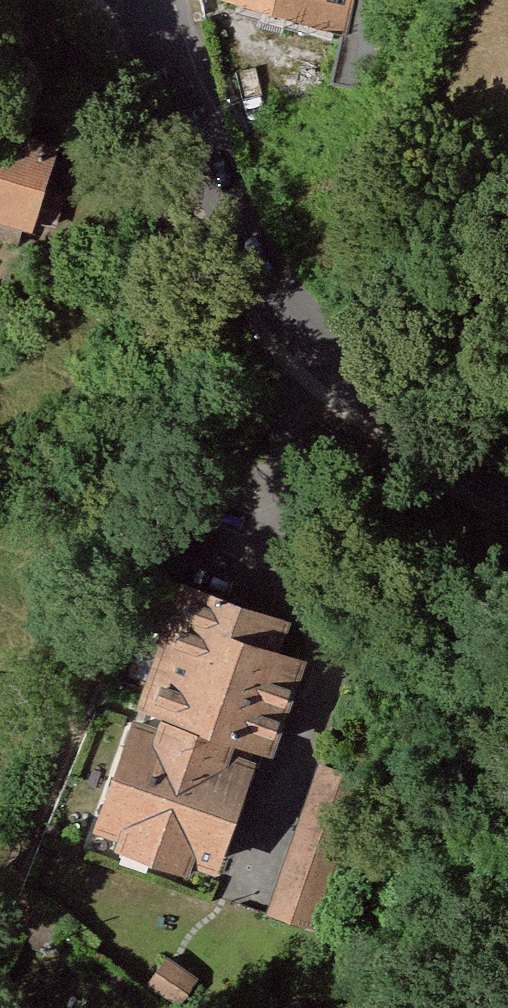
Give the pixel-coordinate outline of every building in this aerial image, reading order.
[(345,36),(354,0),(235,0),(345,36)] [(0,129),(0,222),(27,231),(53,145),(0,129)] [(268,753),(299,657),(276,647),(287,617),(176,579),(134,705),(157,713),(264,751),(268,753)] [(264,751),(157,713),(153,724),(129,715),(90,825),(114,833),(111,842),(184,869),(187,860),(211,869),(248,767),(257,770),(264,751)] [(365,776),(319,760),(266,913),(311,929),(365,776)] [(160,956),(141,986),(174,1007),(175,1007),(194,978),(160,956)]
